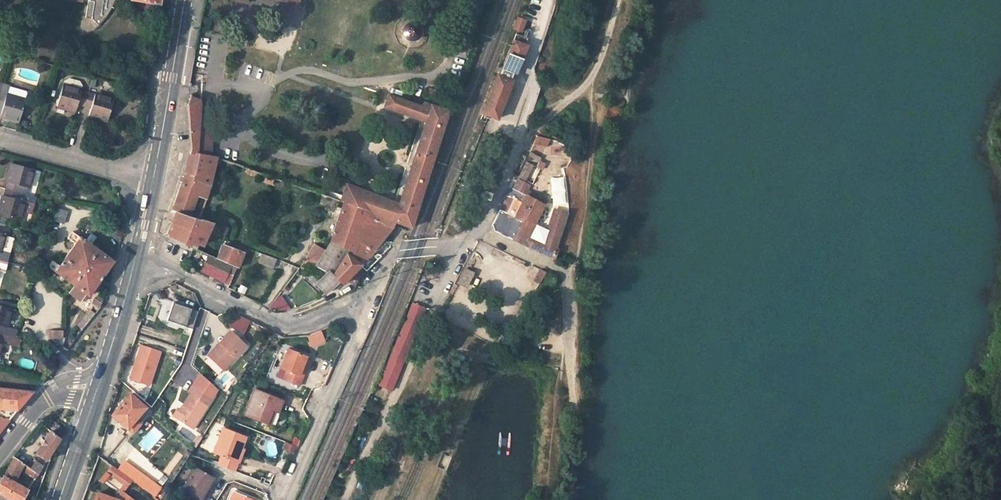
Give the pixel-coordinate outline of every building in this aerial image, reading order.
[(87,17),(93,18),(99,25),(102,23),(106,18),(112,8),(115,1),(115,0),(90,0),(87,17)] [(516,18),(511,30),(521,33),(525,21),(516,18)] [(400,31),(400,36),(403,40),(407,42),(412,43),(416,41),(419,37),(420,32),(418,28),(415,24),(410,23),(406,24),(402,27),(400,31)] [(515,34),(512,41),(523,46),(526,39),(515,34)] [(510,40),(505,55),(519,61),(525,46),(523,46),(512,41),(510,40)] [(505,55),(499,70),(510,75),(513,76),(519,61),(505,55)] [(499,70),(481,114),(486,116),(495,120),(507,91),(510,82),(508,81),(510,77),(510,75),(499,70)] [(84,88),(86,84),(83,80),(71,77),(66,79),(59,104),(77,108),(78,103),(92,107),(90,113),(109,118),(115,97),(84,88)] [(26,99),(8,93),(10,85),(0,82),(0,113),(20,119),(26,99)] [(349,188),(343,203),(395,221),(410,226),(448,110),(425,103),(423,106),(389,94),(384,107),(426,121),(397,205),(349,188)] [(190,151),(195,152),(198,128),(201,98),(190,96),(186,104),(190,151)] [(486,116),(481,114),(478,121),(484,123),(486,116)] [(195,154),(206,156),(209,128),(198,128),(195,152),(195,154)] [(546,153),(550,138),(537,134),(533,149),(546,153)] [(190,151),(185,173),(202,177),(203,175),(211,177),(215,158),(206,156),(195,154),(195,152),(190,151)] [(528,157),(537,163),(541,157),(532,151),(528,157)] [(19,219),(27,194),(22,192),(24,186),(30,188),(35,169),(14,163),(0,211),(0,213),(19,219)] [(176,211),(188,215),(196,195),(200,182),(202,177),(185,173),(173,210),(176,211)] [(295,185),(310,191),(315,178),(300,173),(295,185)] [(200,182),(209,185),(211,177),(203,175),(202,177),(200,182)] [(565,176),(551,177),(553,206),(566,205),(565,176)] [(543,204),(524,194),(529,184),(518,179),(514,188),(511,188),(493,223),(495,229),(497,231),(523,244),(543,204)] [(205,197),(209,185),(200,182),(196,195),(205,197)] [(315,192),(318,194),(335,200),(339,201),(342,195),(342,190),(337,188),(330,192),(329,193),(317,189),(315,192)] [(488,200),(492,193),(485,190),(481,197),(488,200)] [(332,208),(335,200),(318,194),(314,202),(332,208)] [(343,203),(331,242),(349,250),(354,252),(364,241),(374,249),(393,227),(395,221),(343,203)] [(65,223),(69,210),(56,207),(53,220),(65,223)] [(557,248),(555,247),(565,213),(554,210),(543,242),(533,238),(528,246),(552,258),(557,248)] [(199,218),(188,215),(176,211),(171,223),(167,236),(172,238),(195,248),(197,243),(202,245),(212,221),(199,217),(199,218)] [(74,231),(69,238),(76,242),(59,265),(53,260),(49,267),(73,284),(68,291),(80,299),(84,293),(87,295),(113,260),(74,231)] [(6,234),(0,232),(0,259),(8,262),(10,253),(1,250),(6,234)] [(364,261),(374,249),(364,241),(354,252),(353,254),(364,261)] [(347,254),(349,250),(331,242),(323,252),(315,265),(326,272),(316,281),(325,293),(341,280),(343,282),(361,264),(347,254)] [(223,244),(217,258),(232,265),(237,268),(244,253),(223,244)] [(274,268),(277,258),(262,253),(258,262),(274,268)] [(207,259),(202,270),(225,281),(232,265),(217,258),(209,255),(207,259)] [(202,270),(207,259),(204,257),(199,268),(202,270)] [(237,268),(232,265),(225,281),(231,284),(237,268)] [(476,273),(466,268),(458,284),(468,289),(476,273)] [(533,281),(538,284),(545,272),(539,270),(533,281)] [(100,308),(103,305),(104,300),(98,294),(92,303),(100,308)] [(270,299),(274,313),(288,309),(284,295),(270,299)] [(167,320),(187,326),(192,306),(173,301),(167,320)] [(4,340),(15,344),(17,337),(6,334),(13,308),(0,304),(0,352),(4,340)] [(391,388),(406,354),(421,322),(419,321),(424,310),(412,304),(377,383),(391,388)] [(81,330),(94,314),(89,311),(77,326),(81,330)] [(50,329),(50,341),(63,341),(63,329),(50,329)] [(307,335),(312,347),(326,341),(321,329),(307,335)] [(221,343),(210,357),(224,369),(246,344),(230,330),(220,342),(221,343)] [(152,385),(162,350),(139,343),(129,379),(152,385)] [(300,383),(303,375),(300,373),(307,355),(289,348),(282,367),(290,369),(286,379),(300,383)] [(300,373),(303,375),(311,357),(307,355),(300,373)] [(192,390),(175,415),(193,427),(214,396),(205,390),(206,389),(195,381),(190,388),(192,390)] [(32,391),(0,387),(0,416),(9,418),(32,391)] [(246,414),(268,422),(273,410),(276,409),(278,409),(280,410),(285,399),(257,389),(246,414)] [(130,432),(139,423),(133,418),(143,408),(128,395),(110,414),(130,432)] [(272,423),(278,409),(276,409),(273,410),(268,422),(272,423)] [(50,431),(54,433),(60,426),(53,420),(46,427),(50,431)] [(147,452),(163,435),(154,426),(138,443),(147,452)] [(245,435),(223,426),(214,451),(239,461),(247,440),(244,439),(245,435)] [(60,438),(54,433),(50,431),(36,452),(47,459),(60,438)] [(285,441),(282,448),(293,453),(297,446),(285,441)] [(420,447),(415,458),(426,463),(431,452),(420,447)] [(9,464),(19,470),(23,462),(13,454),(9,464)] [(29,467),(38,473),(42,466),(34,459),(29,467)] [(119,495),(131,478),(111,463),(105,471),(122,484),(116,493),(119,495)] [(15,499),(22,499),(28,490),(13,481),(19,470),(9,464),(3,474),(2,478),(0,477),(0,492),(15,499)] [(179,489),(197,499),(212,476),(194,465),(179,489)] [(150,482),(158,487),(161,483),(154,477),(150,482)] [(152,494),(158,487),(150,482),(144,488),(152,494)] [(136,499),(125,491),(120,498),(97,491),(94,499),(135,499),(136,499)] [(234,491),(230,499),(256,499),(234,491)]
